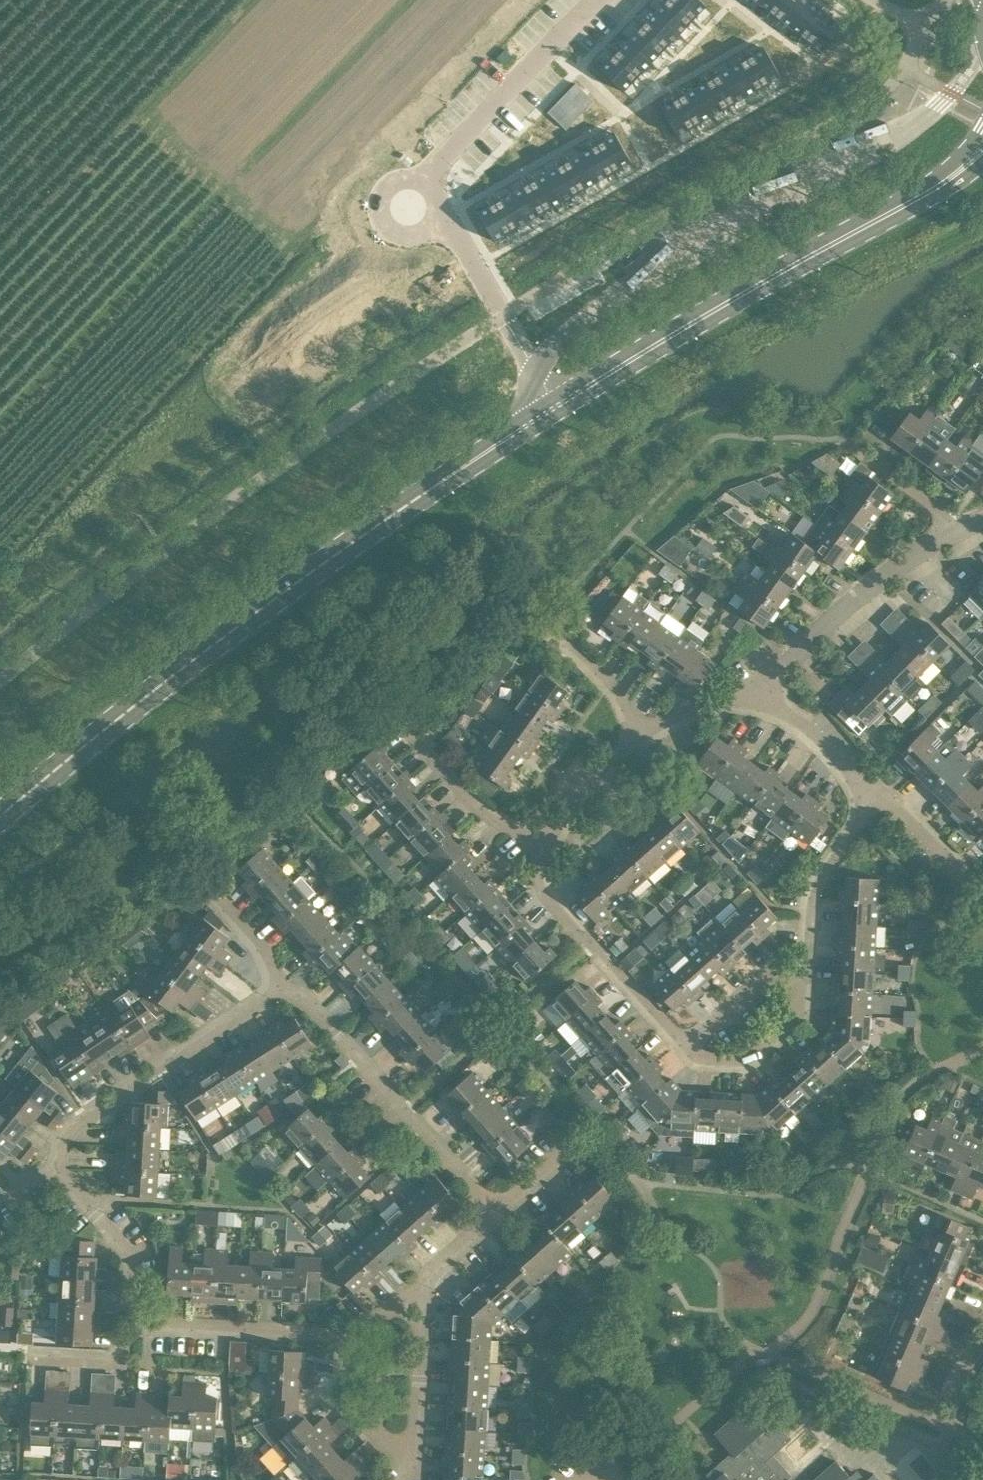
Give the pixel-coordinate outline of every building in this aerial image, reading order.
[(655,12),(667,24),(681,10),(671,0),(667,0),(655,12)] [(681,10),(690,0),(671,0),(681,10)] [(681,10),(693,21),(707,6),(700,0),(690,0),(681,10)] [(759,5),(775,17),(785,3),(781,0),(763,0),(759,5)] [(785,3),(801,15),(811,2),(808,0),(788,0),(785,3)] [(811,2),(801,15),(816,27),(826,14),(811,2)] [(785,3),(775,17),(791,28),(801,15),(785,3)] [(681,10),(667,24),(679,35),(693,21),(681,10)] [(655,12),(642,26),(654,38),(667,24),(655,12)] [(826,14),(816,27),(832,39),(842,26),(826,14)] [(801,15),(791,28),(806,40),(816,27),(801,15)] [(667,24),(654,38),(666,49),(679,35),(667,24)] [(642,26),(628,40),(640,52),(654,38),(642,26)] [(816,27),(806,40),(822,53),(832,39),(816,27)] [(654,38),(640,52),(652,63),(666,49),(654,38)] [(628,40),(615,54),(626,66),(640,52),(628,40)] [(765,48),(747,59),(755,73),(773,63),(765,48)] [(640,52),(626,66),(638,77),(652,63),(640,52)] [(615,54),(600,69),(612,80),(626,66),(615,54)] [(747,59),(730,68),(738,83),(755,73),(747,59)] [(773,63),(755,73),(763,87),(781,77),(773,63)] [(626,66),(612,80),(624,92),(638,77),(626,66)] [(730,68),(713,78),(721,92),(738,83),(730,68)] [(755,73),(738,83),(746,97),(763,87),(755,73)] [(713,78),(696,88),(704,102),(721,92),(713,78)] [(738,83),(721,92),(729,107),(746,97),(738,83)] [(575,84),(548,112),(566,130),(593,101),(575,84)] [(696,88),(679,97),(687,112),(704,102),(696,88)] [(721,92),(704,102),(712,116),(729,107),(721,92)] [(679,97),(661,108),(670,122),(687,112),(679,97)] [(704,102),(687,112),(695,126),(712,116),(704,102)] [(687,112),(670,122),(678,136),(695,126),(687,112)] [(615,134),(598,144),(606,158),(623,148),(615,134)] [(598,144),(581,154),(589,168),(606,158),(598,144)] [(623,148),(606,158),(614,173),(632,163),(623,148)] [(581,154),(564,164),(572,178),(589,168),(581,154)] [(606,158),(589,168),(597,183),(614,173),(606,158)] [(564,164),(547,173),(555,188),(572,178),(564,164)] [(589,168),(572,178),(580,192),(597,183),(589,168)] [(547,173),(530,183),(538,197),(555,188),(547,173)] [(572,178),(555,188),(563,202),(580,192),(572,178)] [(530,183),(513,193),(521,207),(538,197),(530,183)] [(555,188),(538,197),(546,212),(563,202),(555,188)] [(513,193),(496,203),(504,217),(521,207),(513,193)] [(538,197),(521,207),(529,221),(546,212),(538,197)] [(496,203),(478,213),(486,227),(504,217),(496,203)] [(521,207),(504,217),(512,231),(529,221),(521,207)] [(504,217),(486,227),(494,241),(512,231),(504,217)] [(645,251),(638,241),(628,247),(634,258),(645,251)] [(888,430),(899,415),(885,405),(874,419),(888,430)] [(892,438),(911,452),(938,416),(928,408),(920,420),(910,413),(892,438)] [(911,452),(929,465),(930,466),(948,441),(938,434),(951,416),(942,410),(938,416),(911,452)] [(956,447),(948,441),(930,466),(929,465),(926,469),(945,483),(974,444),(972,444),(974,442),(964,435),(956,447)] [(945,483),(963,496),(982,469),(982,451),(974,444),(945,483)] [(850,477),(843,486),(879,513),(893,494),(868,476),(862,486),(850,477)] [(780,478),(765,486),(781,499),(791,486),(780,478)] [(866,531),(879,513),(843,486),(836,496),(848,504),(842,513),(841,513),(866,531)] [(853,550),(866,531),(841,513),(842,513),(830,505),(816,523),(853,550)] [(735,506),(724,513),(743,527),(751,517),(735,506)] [(816,523),(803,542),(817,552),(817,553),(839,569),(853,550),(816,523)] [(767,545),(804,571),(817,553),(817,552),(803,542),(793,534),(786,544),(774,535),(767,544),(767,545)] [(717,548),(711,544),(703,538),(695,548),(709,558),(717,548)] [(790,590),(804,571),(767,545),(767,544),(759,538),(753,546),(761,553),(761,554),(772,562),(766,571),(765,572),(790,590)] [(665,578),(672,569),(665,564),(659,573),(665,578)] [(777,608),(790,590),(765,572),(766,571),(756,564),(750,574),(747,572),(740,582),(777,608)] [(672,569),(665,578),(672,583),(679,573),(672,569)] [(740,582),(734,591),(736,593),(729,603),(763,627),(777,608),(740,582)] [(969,596),(982,610),(982,582),(969,596)] [(600,628),(619,642),(649,601),(640,594),(640,595),(629,587),(600,628)] [(702,605),(709,595),(703,591),(695,600),(702,605)] [(709,595),(702,605),(708,610),(715,600),(709,595)] [(649,601),(619,642),(627,648),(631,642),(641,650),(661,624),(668,614),(649,601)] [(746,623),(728,609),(723,616),(735,624),(733,627),(739,632),(746,623)] [(942,623),(959,641),(966,634),(949,616),(942,623)] [(901,628),(933,660),(950,644),(928,622),(919,630),(909,620),(901,628)] [(648,663),(656,668),(679,637),(661,624),(641,650),(652,658),(648,663)] [(679,637),(656,668),(664,674),(668,669),(678,677),(697,651),(704,641),(686,627),(679,637)] [(903,647),(895,654),(917,676),(933,660),(901,628),(893,636),(903,647)] [(966,634),(959,641),(965,647),(972,640),(966,634)] [(887,663),(877,652),(872,648),(864,656),(868,661),(907,699),(908,699),(911,697),(914,695),(916,693),(918,690),(920,687),(923,683),(916,677),(917,676),(895,654),(887,663)] [(716,664),(697,651),(678,677),(688,684),(684,690),(693,696),(716,664)] [(501,661),(496,668),(505,675),(512,665),(503,658),(501,661)] [(870,679),(863,687),(884,709),(892,717),(908,700),(907,699),(868,661),(860,669),(870,679)] [(968,662),(949,672),(955,682),(973,672),(968,662)] [(505,675),(496,668),(491,674),(500,681),(505,675)] [(542,672),(528,691),(559,714),(565,706),(559,702),(568,691),(542,672)] [(982,689),(982,687),(975,679),(964,690),(973,699),(982,689)] [(858,734),(868,725),(884,709),(863,687),(855,695),(847,687),(829,705),(858,734)] [(528,691),(515,710),(541,729),(548,718),(553,722),(559,714),(528,691)] [(469,704),(478,711),(483,705),(474,698),(469,704)] [(478,711),(469,704),(464,711),(474,718),(478,711)] [(515,710),(502,728),(533,750),(538,743),(533,739),(541,729),(515,710)] [(916,773),(937,751),(928,743),(939,732),(930,724),(895,759),(906,770),(909,767),(916,773)] [(502,728),(488,746),(514,765),(521,755),(527,759),(533,750),(502,728)] [(447,735),(442,742),(451,749),(456,742),(447,735)] [(717,777),(740,746),(732,740),(728,745),(717,737),(698,763),(717,777)] [(394,763),(379,745),(350,771),(351,772),(343,779),(357,795),(394,763)] [(514,765),(488,746),(474,766),(488,775),(479,787),(491,796),(500,784),(506,788),(512,780),(506,776),(514,765)] [(717,777),(735,790),(754,764),(744,757),(748,751),(740,746),(717,777)] [(916,773),(932,789),(964,757),(955,748),(944,758),(937,751),(916,773)] [(932,789),(948,805),(970,784),(961,775),(971,764),(964,757),(932,789)] [(409,780),(394,763),(357,795),(362,801),(370,803),(375,799),(380,805),(409,780)] [(735,790),(754,804),(777,773),(768,766),(764,772),(754,764),(735,790)] [(785,778),(777,773),(754,804),(773,817),(792,792),(781,784),(785,778)] [(380,805),(396,822),(419,802),(419,801),(411,792),(416,787),(409,780),(380,805)] [(313,791),(319,796),(328,788),(322,782),(313,791)] [(970,784),(948,805),(963,820),(964,821),(982,803),(982,785),(977,791),(970,784)] [(801,799),(792,792),(773,817),(792,831),(814,800),(805,793),(801,799)] [(691,809),(700,801),(694,795),(686,803),(691,809)] [(396,822),(411,840),(440,814),(424,797),(419,801),(419,802),(396,822)] [(821,805),(814,800),(792,831),(810,844),(828,819),(817,811),(821,805)] [(700,801),(691,809),(696,815),(705,807),(700,801)] [(964,821),(963,820),(958,825),(975,841),(982,834),(982,803),(964,821)] [(657,817),(682,846),(700,831),(679,807),(669,816),(664,811),(657,817)] [(351,832),(359,824),(345,808),(336,816),(351,832)] [(455,831),(440,814),(411,840),(426,857),(449,835),(450,835),(455,831)] [(286,821),(281,815),(272,823),(277,830),(286,821)] [(665,861),(682,846),(657,817),(649,824),(653,829),(644,838),(665,861)] [(359,824),(351,832),(356,838),(364,830),(359,824)] [(722,844),(731,836),(725,830),(716,838),(722,844)] [(449,835),(426,857),(441,873),(441,874),(465,852),(466,853),(471,849),(463,840),(458,845),(450,835),(449,835)] [(731,836),(722,844),(739,863),(749,850),(731,836)] [(648,876),(665,861),(644,838),(634,846),(630,841),(623,848),(648,876)] [(374,841),(366,849),(381,866),(390,858),(374,841)] [(242,884),(249,892),(278,865),(263,848),(239,869),(248,880),(242,884)] [(619,860),(610,868),(631,892),(648,876),(623,848),(615,855),(619,860)] [(712,857),(720,866),(726,860),(718,851),(712,857)] [(452,896),(475,874),(467,865),(472,860),(466,853),(465,852),(441,874),(441,873),(435,878),(452,896)] [(311,867),(320,859),(315,853),(306,861),(311,867)] [(404,875),(390,858),(381,866),(386,872),(396,883),(404,875)] [(320,859),(311,867),(317,873),(325,865),(320,859)] [(730,864),(724,870),(731,879),(737,873),(730,864)] [(260,894),(269,904),(293,882),(278,865),(249,892),(255,899),(260,894)] [(753,879),(761,871),(756,865),(747,872),(753,879)] [(596,872),(589,878),(614,907),(631,892),(610,868),(600,877),(596,872)] [(761,871),(753,879),(758,884),(767,876),(761,871)] [(484,884),(475,874),(452,896),(467,913),(495,887),(489,879),(484,884)] [(273,918),(280,925),(309,900),(317,892),(302,875),(293,882),(269,904),(278,914),(273,918)] [(683,882),(691,890),(697,885),(689,876),(683,882)] [(840,890),(839,901),(878,902),(880,878),(847,876),(846,891),(840,890)] [(596,923),(614,907),(589,878),(581,885),(586,889),(575,899),(596,923)] [(899,888),(911,888),(911,880),(899,880),(899,888)] [(691,890),(683,882),(677,887),(685,896),(691,890)] [(342,901),(350,893),(345,887),(336,895),(342,901)] [(411,900),(420,893),(415,887),(406,894),(411,900)] [(511,904),(502,894),(495,887),(467,913),(482,930),(511,904)] [(695,894),(703,903),(709,898),(701,890),(695,894)] [(350,893),(342,901),(347,907),(356,899),(350,893)] [(420,893),(411,900),(416,907),(425,899),(420,893)] [(738,909),(763,938),(770,931),(766,926),(776,917),(755,893),(738,909)] [(703,903),(695,894),(689,900),(696,909),(703,903)] [(324,917),(309,900),(280,925),(286,933),(291,929),(300,938),(324,917)] [(877,925),(878,902),(839,901),(839,910),(845,910),(845,924),(877,925)] [(526,921),(511,904),(482,930),(497,947),(526,921)] [(649,912),(657,921),(663,915),(655,906),(649,912)] [(756,944),(763,938),(738,909),(721,924),(742,948),(752,939),(756,944)] [(657,921),(649,912),(643,917),(651,926),(657,921)] [(697,931),(704,939),(730,967),(746,953),(742,948),(721,924),(714,916),(697,931)] [(310,960),(339,934),(324,917),(300,938),(308,948),(304,952),(310,960)] [(204,918),(190,937),(226,964),(233,955),(222,947),(229,937),(204,918)] [(909,919),(908,928),(920,928),(921,920),(909,919)] [(661,925),(669,934),(674,929),(666,920),(661,925)] [(372,935),(381,928),(376,921),(367,929),(372,935)] [(497,947),(512,964),(536,943),(527,933),(532,928),(526,921),(497,947)] [(875,948),(877,925),(845,924),(844,936),(837,935),(836,946),(875,948)] [(438,940),(446,932),(440,925),(431,933),(438,940)] [(669,934),(661,925),(655,930),(663,939),(669,934)] [(381,928),(372,935),(377,941),(386,933),(381,928)] [(446,932),(438,940),(442,945),(451,937),(446,932)] [(331,973),(336,968),(335,968),(355,951),(354,950),(339,934),(310,960),(317,967),(322,962),(331,973)] [(190,937),(175,955),(200,974),(207,965),(218,974),(226,964),(190,937)] [(620,937),(608,948),(616,957),(628,946),(620,937)] [(704,939),(687,954),(708,978),(718,969),(722,974),(730,967),(704,939)] [(536,943),(512,964),(528,981),(557,955),(550,947),(544,952),(536,943)] [(339,982),(346,990),(375,964),(359,946),(354,950),(355,951),(335,968),(336,968),(344,977),(339,982)] [(842,956),(842,969),(874,971),(885,971),(885,956),(875,956),(875,948),(836,946),(835,956),(842,956)] [(453,957),(467,973),(476,966),(461,949),(453,957)] [(408,965),(417,956),(412,950),(402,958),(408,965)] [(687,954),(670,969),(696,998),(702,992),(698,987),(708,978),(687,954)] [(175,955),(162,973),(198,1001),(206,991),(194,983),(200,974),(175,955)] [(417,956),(408,965),(412,970),(422,962),(417,956)] [(620,961),(628,970),(634,965),(626,956),(620,961)] [(389,981),(375,964),(346,990),(352,997),(357,992),(366,1002),(389,981)] [(899,964),(898,973),(910,974),(910,965),(899,964)] [(476,966),(467,973),(472,979),(481,971),(476,966)] [(142,988),(148,992),(172,1011),(180,1001),(191,1010),(198,1001),(162,973),(156,969),(142,988)] [(688,1005),(696,998),(670,969),(652,985),(673,1009),(683,1000),(688,1005)] [(873,994),(874,971),(842,969),(841,981),(834,981),(833,991),(873,994)] [(551,1002),(567,1020),(596,994),(589,986),(584,991),(575,980),(551,1002)] [(405,998),(389,981),(366,1002),(374,1011),(369,1016),(376,1024),(405,998)] [(438,999),(447,991),(442,984),(433,992),(438,999)] [(131,989),(114,1001),(113,1000),(103,1006),(131,1048),(143,1041),(139,1035),(160,1021),(140,999),(131,989)] [(447,991),(438,999),(443,1004),(452,996),(447,991)] [(871,1016),(873,994),(833,991),(833,1000),(840,1001),(839,1013),(839,1015),(871,1016)] [(603,1001),(596,994),(567,1020),(582,1037),(606,1016),(598,1006),(603,1001)] [(513,997),(508,1001),(505,998),(497,1006),(502,1012),(511,1004),(516,999),(513,997)] [(420,1015),(405,998),(376,1024),(383,1031),(387,1027),(397,1037),(420,1015)] [(93,1013),(95,1015),(86,1021),(85,1021),(109,1057),(117,1052),(120,1056),(131,1048),(103,1006),(93,1013)] [(904,1010),(904,1019),(915,1019),(916,1010),(904,1010)] [(870,1039),(871,1016),(839,1015),(839,1013),(832,1013),(831,1029),(862,1044),(862,1043),(863,1039),(870,1039)] [(85,1021),(76,1027),(67,1014),(57,1020),(93,1074),(105,1066),(102,1062),(109,1057),(85,1021)] [(400,1050),(407,1058),(435,1033),(420,1015),(397,1037),(404,1046),(400,1050)] [(518,1024),(526,1032),(534,1024),(526,1016),(518,1024)] [(615,1025),(606,1016),(582,1037),(592,1047),(587,1051),(593,1058),(597,1054),(598,1054),(627,1029),(620,1021),(615,1025)] [(280,1020),(272,1025),(293,1057),(313,1045),(296,1018),(284,1026),(280,1020)] [(93,1074),(57,1020),(47,1026),(63,1050),(53,1057),(71,1083),(79,1077),(82,1082),(93,1074)] [(482,1029),(476,1023),(467,1031),(473,1037),(482,1029)] [(274,1070),(293,1057),(272,1025),(264,1030),(267,1036),(257,1043),(274,1070)] [(598,1054),(591,1061),(605,1077),(637,1050),(628,1040),(633,1035),(627,1029),(598,1054)] [(831,1029),(819,1039),(825,1045),(846,1067),(863,1052),(858,1047),(862,1044),(831,1029)] [(450,1049),(435,1033),(407,1058),(413,1065),(418,1060),(427,1070),(450,1049)] [(819,1039),(810,1048),(803,1054),(829,1083),(846,1067),(825,1045),(819,1039)] [(255,1082),(274,1070),(257,1043),(245,1050),(241,1045),(234,1050),(255,1082)] [(500,1050),(495,1044),(485,1052),(491,1058),(500,1050)] [(552,1063),(561,1055),(555,1049),(547,1057),(552,1063)] [(236,1095),(255,1082),(234,1050),(225,1055),(229,1061),(218,1068),(236,1095)] [(645,1059),(637,1050),(605,1077),(620,1094),(628,1088),(657,1062),(650,1055),(645,1059)] [(812,1098),(829,1083),(803,1054),(795,1061),(799,1066),(791,1074),(812,1098)] [(342,1069),(348,1063),(340,1055),(334,1060),(342,1069)] [(561,1055),(552,1063),(558,1069),(566,1061),(561,1055)] [(663,1069),(657,1062),(628,1088),(643,1105),(666,1083),(658,1074),(663,1069)] [(31,1068),(16,1086),(43,1108),(49,1113),(56,1106),(49,1101),(58,1090),(31,1068)] [(217,1107),(236,1095),(218,1068),(207,1075),(203,1069),(196,1074),(217,1107)] [(452,1108),(459,1116),(488,1091),(471,1073),(447,1094),(457,1104),(452,1108)] [(217,1107),(196,1074),(187,1080),(190,1086),(179,1093),(196,1120),(217,1107)] [(795,1113),(812,1098),(791,1074),(780,1083),(776,1078),(769,1084),(795,1113)] [(520,1091),(529,1083),(524,1077),(515,1085),(520,1091)] [(660,1134),(682,1090),(671,1078),(666,1083),(643,1105),(629,1117),(644,1134),(652,1127),(659,1135),(660,1134)] [(529,1083),(520,1091),(525,1097),(534,1089),(529,1083)] [(583,1097),(592,1089),(586,1083),(577,1091),(583,1097)] [(769,1084),(758,1094),(769,1127),(772,1124),(777,1129),(795,1113),(769,1084)] [(872,1097),(878,1092),(870,1084),(865,1089),(872,1097)] [(29,1125),(43,1108),(16,1086),(3,1102),(0,1100),(0,1101),(29,1125)] [(592,1089),(583,1097),(588,1103),(597,1095),(592,1089)] [(167,1127),(168,1104),(169,1091),(149,1090),(148,1103),(131,1102),(131,1113),(116,1113),(116,1125),(161,1127),(167,1127)] [(290,1095),(296,1104),(303,1100),(297,1090),(290,1095)] [(698,1091),(682,1090),(660,1134),(695,1137),(695,1130),(696,1130),(697,1098),(698,1091)] [(502,1107),(488,1091),(459,1116),(465,1123),(470,1119),(478,1129),(502,1107)] [(696,1130),(719,1131),(720,1092),(710,1092),(709,1098),(697,1098),(696,1130)] [(742,1093),(729,1092),(720,1092),(719,1131),(740,1133),(742,1093)] [(758,1094),(742,1093),(740,1133),(763,1134),(763,1127),(769,1127),(758,1094)] [(296,1104),(290,1095),(283,1099),(289,1109),(296,1104)] [(22,1147),(32,1155),(38,1147),(22,1134),(29,1125),(0,1101),(0,1129),(22,1147)] [(851,1107),(859,1115),(864,1111),(856,1102),(851,1107)] [(56,1106),(49,1113),(59,1121),(65,1113),(56,1106)] [(518,1125),(502,1107),(478,1129),(487,1138),(482,1143),(489,1151),(518,1125)] [(859,1115),(851,1107),(844,1112),(852,1121),(859,1115)] [(300,1147),(329,1122),(322,1114),(317,1118),(308,1108),(284,1129),(300,1147)] [(545,1120),(551,1126),(560,1118),(554,1112),(545,1120)] [(54,1127),(59,1121),(49,1113),(44,1120),(54,1127)] [(925,1163),(946,1172),(962,1132),(953,1128),(956,1120),(944,1115),(942,1120),(943,1121),(925,1163)] [(252,1120),(258,1129),(265,1125),(258,1116),(252,1120)] [(943,1121),(942,1120),(933,1116),(927,1130),(916,1125),(910,1139),(904,1136),(897,1152),(903,1155),(901,1160),(923,1169),(925,1163),(943,1121)] [(613,1131),(622,1123),(616,1117),(608,1125),(613,1131)] [(258,1129),(252,1120),(245,1124),(251,1134),(258,1129)] [(300,1147),(316,1164),(339,1143),(330,1133),(335,1128),(329,1122),(300,1147)] [(622,1123),(613,1131),(618,1136),(627,1129),(622,1123)] [(129,1137),(129,1148),(160,1150),(161,1127),(116,1125),(115,1136),(129,1137)] [(518,1125),(489,1151),(495,1158),(500,1153),(509,1163),(533,1142),(518,1125)] [(32,1155),(22,1147),(0,1129),(0,1157),(2,1159),(11,1148),(26,1161),(32,1155)] [(814,1134),(822,1142),(827,1138),(819,1129),(814,1134)] [(961,1194),(979,1152),(982,1144),(982,1136),(981,1140),(962,1132),(946,1172),(956,1176),(951,1189),(961,1194)] [(822,1142),(814,1134),(807,1140),(815,1149),(822,1142)] [(220,1141),(212,1145),(219,1155),(226,1150),(220,1141)] [(418,1141),(412,1147),(420,1156),(426,1150),(418,1141)] [(348,1152),(339,1143),(316,1164),(331,1181),(360,1156),(353,1148),(348,1152)] [(114,1158),(113,1171),(158,1173),(160,1150),(129,1148),(128,1159),(114,1158)] [(979,1152),(961,1194),(972,1199),(978,1185),(982,1187),(982,1154),(979,1152)] [(250,1161),(266,1178),(275,1170),(259,1153),(250,1161)] [(360,1156),(331,1181),(346,1198),(370,1177),(361,1167),(366,1162),(360,1156)] [(676,1157),(676,1173),(693,1173),(693,1169),(694,1158),(676,1157)] [(717,1159),(694,1158),(693,1169),(716,1171),(717,1159)] [(738,1172),(738,1161),(730,1160),(730,1172),(738,1172)] [(738,1161),(738,1172),(745,1173),(746,1161),(738,1161)] [(275,1170),(266,1178),(272,1184),(280,1176),(275,1170)] [(158,1173),(113,1171),(112,1181),(126,1182),(126,1194),(157,1196),(158,1173)] [(376,1179),(384,1188),(390,1182),(382,1174),(376,1179)] [(436,1176),(418,1192),(444,1221),(452,1214),(447,1209),(457,1200),(436,1176)] [(580,1180),(574,1186),(599,1216),(617,1200),(595,1176),(585,1185),(580,1180)] [(384,1188),(376,1179),(371,1184),(379,1193),(384,1188)] [(582,1231),(599,1216),(574,1186),(566,1193),(570,1198),(561,1206),(582,1231)] [(437,1227),(444,1221),(418,1192),(401,1207),(423,1231),(432,1222),(437,1227)] [(297,1211),(305,1204),(300,1198),(291,1205),(297,1211)] [(305,1204),(297,1211),(302,1217),(311,1210),(305,1204)] [(343,1209),(351,1218),(357,1213),(349,1204),(343,1209)] [(582,1231),(561,1206),(551,1215),(546,1210),(538,1218),(545,1225),(546,1224),(565,1246),(565,1245),(582,1231)] [(401,1207),(384,1222),(410,1251),(418,1244),(413,1239),(423,1231),(401,1207)] [(351,1218),(343,1209),(337,1215),(345,1223),(351,1218)] [(195,1224),(219,1225),(220,1212),(196,1210),(195,1224)] [(220,1212),(219,1225),(241,1227),(242,1213),(220,1212)] [(968,1227),(957,1221),(934,1212),(919,1246),(930,1251),(931,1249),(965,1264),(974,1243),(963,1238),(968,1227)] [(268,1226),(287,1224),(286,1214),(267,1215),(268,1226)] [(634,1232),(640,1227),(632,1218),(626,1223),(634,1232)] [(403,1258),(410,1251),(384,1222),(367,1237),(389,1261),(398,1253),(403,1258)] [(533,1245),(554,1269),(572,1253),(565,1245),(565,1246),(546,1224),(545,1225),(538,1231),(543,1236),(533,1245)] [(379,1270),(389,1261),(367,1237),(350,1252),(376,1281),(383,1275),(379,1270)] [(63,1254),(61,1277),(96,1279),(106,1280),(118,1281),(119,1270),(107,1270),(107,1267),(97,1267),(98,1256),(94,1256),(95,1240),(68,1238),(67,1254),(63,1254)] [(519,1248),(512,1255),(537,1284),(538,1283),(554,1269),(533,1245),(524,1253),(519,1248)] [(167,1293),(192,1294),(194,1263),(193,1263),(182,1262),(183,1248),(170,1247),(169,1272),(159,1272),(157,1292),(167,1293)] [(214,1302),(217,1250),(205,1249),(205,1254),(193,1253),(193,1263),(194,1263),(192,1294),(191,1301),(214,1302)] [(950,1283),(950,1284),(955,1286),(965,1264),(931,1249),(930,1251),(926,1261),(913,1255),(908,1265),(950,1283)] [(218,1250),(217,1250),(214,1302),(237,1304),(237,1297),(239,1265),(227,1265),(228,1250),(218,1250)] [(605,1256),(613,1265),(618,1259),(611,1251),(605,1256)] [(250,1266),(239,1265),(237,1297),(260,1298),(263,1253),(251,1252),(250,1266)] [(369,1288),(376,1281),(350,1252),(333,1268),(354,1292),(364,1283),(369,1288)] [(274,1253),(263,1253),(260,1298),(283,1299),(284,1268),(273,1267),(274,1253)] [(495,1270),(520,1299),(537,1284),(512,1255),(495,1270)] [(613,1265),(605,1256),(598,1262),(606,1270),(613,1265)] [(295,1269),(284,1268),(283,1299),(319,1302),(322,1259),(296,1257),(295,1269)] [(7,1263),(7,1272),(18,1273),(19,1263),(7,1263)] [(941,1304),(950,1284),(950,1283),(908,1265),(904,1276),(917,1282),(913,1291),(941,1304)] [(520,1299),(495,1270),(477,1285),(503,1314),(520,1299)] [(18,1282),(18,1273),(7,1272),(6,1282),(18,1282)] [(96,1279),(61,1277),(60,1298),(95,1301),(95,1288),(118,1289),(118,1281),(106,1280),(96,1279)] [(492,1324),(503,1314),(477,1285),(460,1301),(464,1306),(461,1309),(492,1324)] [(936,1314),(941,1304),(913,1291),(908,1289),(899,1311),(946,1331),(950,1320),(936,1314)] [(578,1294),(586,1303),(591,1298),(583,1290),(578,1294)] [(586,1303),(578,1294),(571,1300),(579,1309),(586,1303)] [(93,1322),(103,1323),(115,1323),(116,1314),(109,1313),(108,1312),(94,1311),(95,1301),(60,1298),(59,1320),(93,1322)] [(1,1316),(13,1317),(13,1306),(2,1305),(1,1316)] [(19,1308),(19,1318),(33,1319),(33,1309),(19,1308)] [(491,1340),(492,1324),(461,1309),(460,1314),(454,1314),(452,1338),(459,1338),(491,1340)] [(899,1311),(890,1331),(923,1346),(928,1336),(941,1342),(946,1331),(899,1311)] [(539,1320),(547,1329),(553,1324),(545,1315),(539,1320)] [(13,1317),(1,1316),(0,1323),(12,1324),(13,1317)] [(92,1344),(93,1322),(59,1320),(57,1342),(92,1344)] [(547,1329),(539,1320),(533,1325),(541,1334),(547,1329)] [(946,1331),(941,1342),(959,1350),(968,1328),(950,1320),(946,1331)] [(115,1332),(115,1323),(103,1323),(103,1331),(115,1332)] [(890,1331),(881,1352),(928,1372),(932,1362),(919,1356),(923,1346),(890,1331)] [(451,1360),(489,1362),(498,1363),(500,1340),(491,1340),(459,1338),(458,1350),(452,1350),(451,1360)] [(230,1340),(229,1364),(230,1370),(245,1371),(246,1341),(230,1340)] [(270,1349),(269,1374),(314,1376),(315,1364),(300,1363),(301,1351),(270,1349)] [(923,1384),(928,1372),(881,1352),(871,1375),(904,1389),(909,1378),(923,1384)] [(518,1364),(529,1365),(530,1357),(518,1356),(518,1364)] [(488,1385),(489,1362),(451,1360),(450,1370),(457,1370),(456,1383),(488,1385)] [(928,1372),(923,1384),(941,1392),(950,1370),(932,1362),(928,1372)] [(529,1365),(518,1364),(517,1372),(529,1373),(529,1365)] [(390,1380),(390,1371),(391,1368),(379,1367),(378,1379),(390,1380)] [(273,1418),(273,1419),(298,1410),(298,1409),(299,1387),(314,1387),(314,1376),(269,1374),(268,1397),(274,1397),(273,1418)] [(169,1439),(170,1439),(192,1440),(196,1382),(183,1382),(182,1396),(170,1395),(169,1410),(171,1410),(169,1439)] [(206,1383),(196,1382),(192,1440),(215,1441),(217,1398),(206,1397),(206,1383)] [(487,1408),(488,1385),(456,1383),(456,1396),(449,1395),(449,1406),(487,1408)] [(33,1402),(31,1433),(31,1445),(54,1446),(55,1442),(58,1389),(46,1388),(45,1403),(33,1402)] [(69,1389),(58,1389),(55,1442),(69,1443),(69,1439),(78,1439),(80,1405),(68,1404),(69,1389)] [(100,1437),(101,1437),(103,1391),(91,1391),(90,1405),(80,1405),(78,1439),(77,1448),(99,1449),(100,1437)] [(115,1392),(103,1391),(101,1437),(124,1438),(125,1407),(114,1406),(115,1392)] [(124,1438),(146,1439),(149,1394),(137,1393),(136,1408),(125,1407),(124,1438)] [(169,1453),(170,1439),(169,1439),(171,1410),(169,1410),(159,1409),(160,1395),(149,1394),(146,1439),(145,1452),(169,1453)] [(518,1410),(530,1410),(530,1403),(518,1402),(518,1410)] [(485,1431),(487,1408),(449,1406),(448,1415),(454,1416),(453,1429),(485,1431)] [(766,1462),(791,1439),(771,1417),(760,1427),(744,1409),(715,1434),(731,1452),(705,1475),(710,1479),(782,1479),(766,1462)] [(289,1464),(298,1456),(332,1426),(324,1417),(313,1426),(298,1410),(273,1419),(287,1434),(273,1446),(289,1464)] [(530,1410),(518,1410),(518,1418),(529,1418),(530,1410)] [(303,1479),(304,1479),(313,1473),(336,1453),(328,1444),(339,1434),(332,1426),(298,1456),(289,1464),(303,1479)] [(484,1454),(485,1431),(453,1429),(453,1442),(446,1442),(446,1452),(484,1454)] [(512,1456),(524,1457),(525,1449),(513,1448),(512,1456)] [(336,1453),(313,1473),(304,1479),(340,1479),(362,1460),(354,1451),(343,1461),(336,1453)] [(483,1476),(484,1454),(446,1452),(445,1461),(452,1461),(451,1474),(451,1475),(483,1476)] [(524,1457),(512,1456),(512,1464),(524,1464),(524,1457)] [(340,1479),(361,1479),(359,1478),(370,1468),(362,1460),(340,1479)] [(188,1463),(167,1462),(166,1479),(188,1479),(188,1463)] [(836,1462),(815,1479),(852,1479),(836,1462)]
